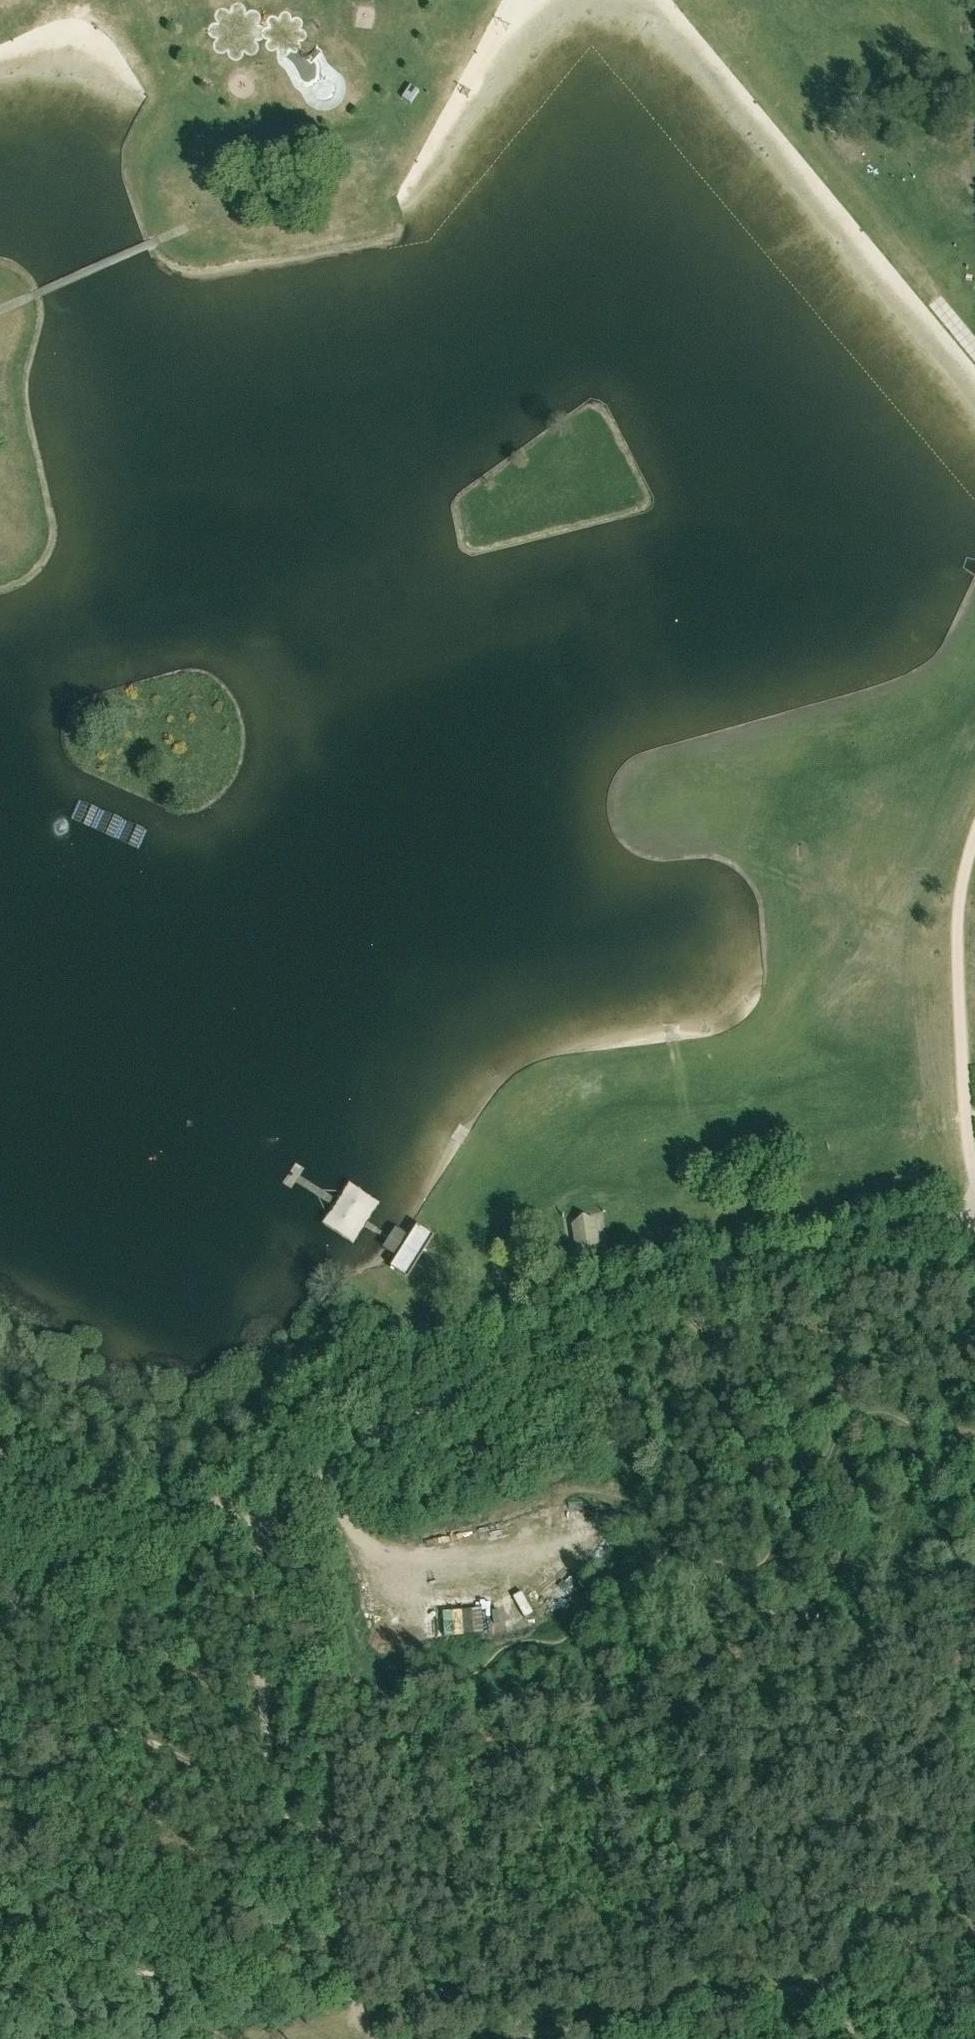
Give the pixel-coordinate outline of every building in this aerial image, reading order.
[(576,1252),(600,1248),(596,1222),(572,1225),(576,1252)]
